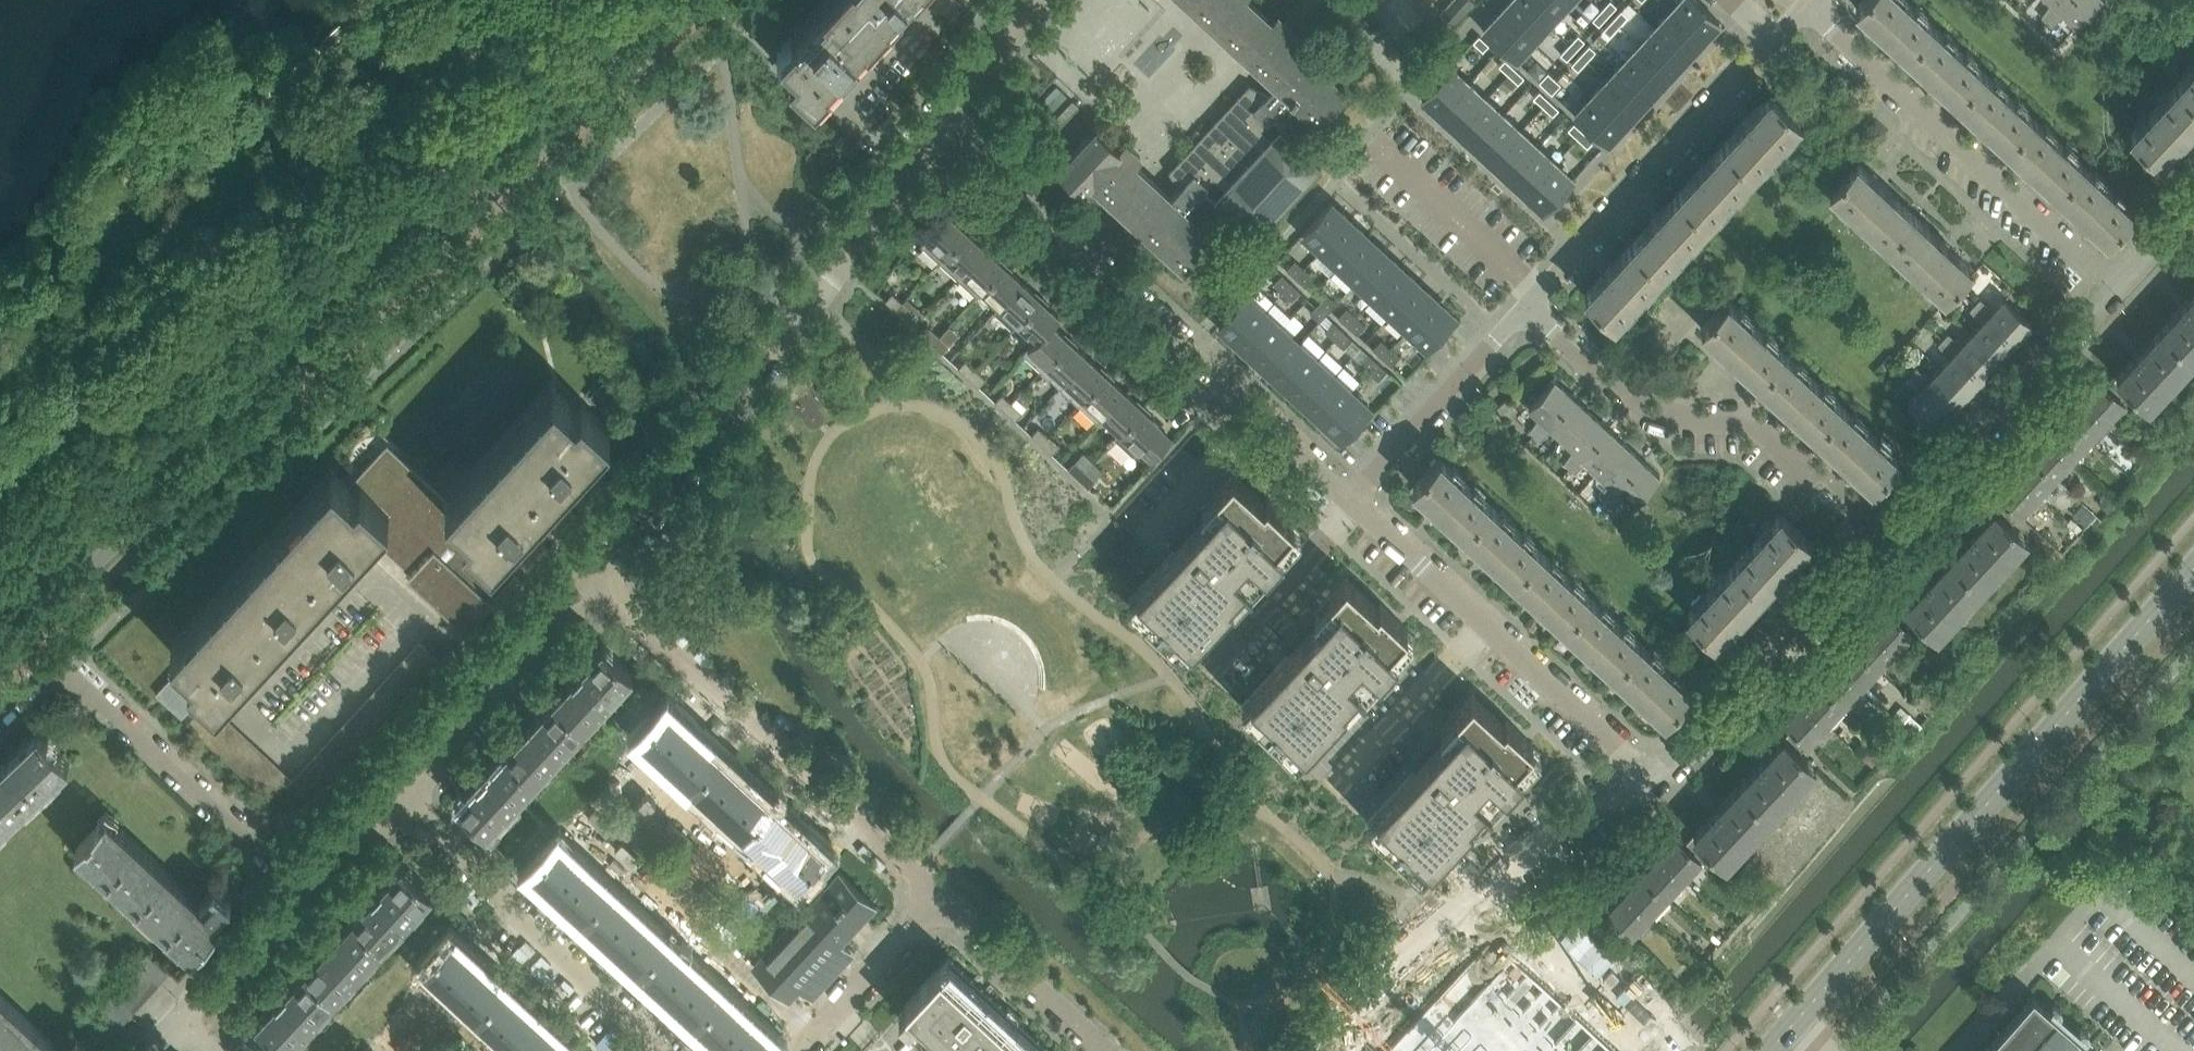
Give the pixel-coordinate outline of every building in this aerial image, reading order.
[(908,0),(831,0),(781,55),(796,69),(790,76),(815,100),(908,0)] [(1276,84),(1268,93),(1252,85),(1238,100),(1228,111),(1215,125),(1183,160),(1170,173),(1180,189),(1171,198),(1134,163),(1140,156),(1125,142),(1119,149),(1096,128),(1072,153),(1068,158),(1059,167),(1082,188),(1082,189),(1090,181),(1093,178),(1099,183),(1096,187),(1182,267),(1212,235),(1210,233),(1184,210),(1207,185),(1202,180),(1210,171),(1227,186),(1216,198),(1231,211),(1238,218),(1257,235),(1257,234),(1319,167),(1320,166),(1294,142),(1280,129),(1279,129),(1270,139),(1254,124),(1262,116),(1266,120),(1270,116),(1290,96),(1315,120),(1317,122),(1346,90),(1319,65),(1320,64),(1308,53),(1307,54),(1303,50),(1301,48),(1308,41),(1278,14),(1272,21),(1271,21),(1249,0),(1185,0),(1276,84)] [(1453,24),(1474,1),(1473,0),(1453,0),(1441,12),(1453,24)] [(1531,41),(1547,24),(1521,0),(1511,0),(1500,12),(1531,41)] [(1547,24),(1563,6),(1556,0),(1521,0),(1547,24)] [(1616,6),(1616,5),(1610,0),(1601,9),(1608,15),(1616,6)] [(1671,10),(1702,39),(1719,21),(1696,0),(1681,0),(1671,10)] [(1933,24),(1907,0),(1862,0),(1856,7),(1906,53),(1933,24)] [(2066,0),(2050,0),(2052,2),(2041,16),(2046,21),(2066,0)] [(2046,21),(2052,26),(2065,14),(2077,25),(2099,0),(2066,0),(2046,21)] [(1599,25),(1608,15),(1601,9),(1592,19),(1598,25),(1599,25)] [(1671,10),(1655,28),(1686,56),(1702,39),(1671,10)] [(1622,11),(1613,20),(1619,26),(1628,17),(1622,11)] [(1500,12),(1483,30),(1515,59),(1531,41),(1500,12)] [(1613,20),(1604,30),(1610,36),(1619,26),(1613,20)] [(1933,24),(1906,53),(1956,99),(1983,70),(1933,24)] [(1655,28),(1639,45),(1671,74),(1686,56),(1655,28)] [(1576,50),(1585,40),(1584,40),(1578,34),(1569,44),(1576,50)] [(1489,44),(1479,35),(1479,36),(1473,41),(1483,50),(1488,44),(1489,44)] [(1427,38),(1415,50),(1421,57),(1433,44),(1427,38)] [(1567,60),(1576,50),(1569,44),(1560,54),(1567,59),(1567,60)] [(1590,45),(1581,55),(1587,61),(1596,51),(1590,45)] [(1639,45),(1623,62),(1655,91),(1671,74),(1639,45)] [(796,69),(781,55),(772,64),(788,79),(790,76),(796,69)] [(1581,55),(1572,64),(1578,70),(1587,61),(1581,55)] [(1508,74),(1515,68),(1505,59),(1504,59),(1499,65),(1508,74)] [(1623,62),(1607,79),(1639,108),(1655,91),(1623,62)] [(1450,66),(1422,97),(1440,114),(1468,83),(1450,66)] [(1515,68),(1508,74),(1518,83),(1524,77),(1515,68)] [(1956,99),(1962,105),(1986,128),(2006,145),(2033,116),(1983,70),(1956,99)] [(1545,87),(1554,78),(1551,75),(1548,72),(1539,81),(1545,87)] [(1555,78),(1546,88),(1552,94),(1561,84),(1555,78)] [(1607,79),(1592,97),(1623,125),(1639,108),(1607,79)] [(1486,99),(1468,83),(1440,114),(1457,130),(1486,99)] [(1539,91),(1533,97),(1543,106),(1549,100),(1539,91)] [(1770,94),(1725,143),(1754,170),(1799,120),(1770,94)] [(1592,97),(1575,115),(1606,143),(1623,125),(1592,97)] [(1503,115),(1486,99),(1457,130),(1474,146),(1503,115)] [(1549,100),(1543,106),(1553,115),(1558,109),(1549,100)] [(1520,131),(1503,115),(1474,146),(1491,162),(1520,131)] [(2028,166),(2037,174),(2056,192),(2083,163),(2033,116),(2006,145),(2028,166)] [(1574,123),(1568,129),(1578,138),(1583,132),(1574,123)] [(1538,147),(1520,131),(1491,162),(1509,178),(1538,147)] [(1583,132),(1578,138),(1587,147),(1593,140),(1583,132)] [(1678,193),(1707,220),(1754,170),(1725,143),(1678,193)] [(1555,163),(1538,147),(1509,178),(1526,194),(1555,163)] [(1913,213),(1901,202),(1856,160),(1829,189),(1886,242),(1913,213)] [(1555,163),(1526,194),(1544,210),(1573,179),(1555,163)] [(2056,192),(2085,218),(2106,238),(2133,209),(2083,163),(2056,192)] [(1632,243),(1661,270),(1707,220),(1678,193),(1632,243)] [(1349,219),(1331,203),(1303,233),(1321,250),(1349,219)] [(1970,266),(1940,238),(1913,213),(1886,242),(1943,295),(1970,266)] [(939,262),(968,232),(949,214),(921,245),(939,262)] [(1339,266),(1367,235),(1349,219),(1321,250),(1339,266)] [(968,232),(939,262),(958,279),(986,248),(968,232)] [(1356,282),(1384,251),(1367,235),(1339,266),(1356,282)] [(1661,270),(1632,243),(1585,294),(1614,321),(1661,270)] [(986,248),(958,279),(976,295),(1004,265),(986,248)] [(1373,298),(1401,267),(1384,251),(1356,282),(1373,298)] [(1295,260),(1286,269),(1296,278),(1304,268),(1295,260)] [(1004,265),(976,295),(977,296),(982,290),(999,306),(994,312),(1022,282),(1004,265)] [(1390,314),(1419,283),(1401,267),(1373,298),(1390,314)] [(1304,268),(1296,278),(1305,286),(1314,277),(1304,268)] [(1282,274),(1273,283),(1282,292),(1291,282),(1282,274)] [(1022,282),(994,312),(1013,329),(1041,299),(1022,282)] [(1291,282),(1282,292),(1292,300),(1300,291),(1291,282)] [(1408,329),(1436,299),(1419,283),(1390,314),(1408,329)] [(2180,308),(2161,328),(2193,357),(2193,356),(2193,292),(2180,308)] [(896,310),(903,302),(893,293),(885,300),(896,310)] [(1265,311),(1247,294),(1219,325),(1237,341),(1265,311)] [(1337,303),(1327,294),(1319,303),(1328,312),(1337,303)] [(1975,304),(2015,342),(2031,324),(2032,325),(2033,324),(2005,298),(1994,309),(1979,299),(1975,304)] [(1041,299),(1013,329),(1013,330),(1018,324),(1035,339),(1022,353),(1023,354),(1059,316),(1041,299)] [(1454,316),(1436,299),(1408,329),(1426,346),(1454,316)] [(1758,380),(1784,351),(1727,299),(1701,328),(1758,380)] [(903,302),(896,310),(906,319),(913,311),(903,302)] [(1319,321),(1328,312),(1319,303),(1310,312),(1319,321)] [(2015,342),(1975,304),(1970,309),(1981,323),(1972,334),(2000,359),(2015,342)] [(1347,307),(1338,317),(1347,325),(1356,316),(1347,307)] [(1282,327),(1265,311),(1237,341),(1254,357),(1282,327)] [(1042,371),(1070,340),(1053,324),(1060,316),(1059,316),(1023,354),(1042,371)] [(1356,316),(1347,325),(1357,334),(1365,325),(1356,316)] [(1334,322),(1325,331),(1334,340),(1343,330),(1334,322)] [(1941,322),(1934,330),(1942,337),(1949,330),(1941,322)] [(932,343),(939,336),(929,326),(922,334),(932,343)] [(1299,343),(1282,327),(1254,357),(1271,373),(1299,343)] [(2161,328),(2135,356),(2116,377),(2148,406),(2193,357),(2161,328)] [(1343,330),(1334,340),(1344,348),(1352,339),(1343,330)] [(1943,339),(1962,357),(1984,376),(2000,359),(1972,334),(1962,344),(1948,333),(1943,339)] [(939,336),(932,343),(942,353),(949,345),(939,336)] [(1381,339),(1373,349),(1382,357),(1391,348),(1381,339)] [(1950,358),(1940,368),(1968,393),(1984,376),(1962,357),(1943,339),(1938,344),(1950,358)] [(1070,340),(1042,371),(1060,388),(1088,357),(1070,340)] [(1317,359),(1299,343),(1271,373),(1289,389),(1317,359)] [(1391,348),(1382,357),(1391,366),(1400,356),(1391,348)] [(1784,351),(1758,380),(1814,432),(1841,403),(1784,351)] [(1368,353),(1360,363),(1369,372),(1378,362),(1368,353)] [(1078,405),(1107,374),(1088,357),(1060,388),(1078,405)] [(1334,375),(1317,359),(1289,389),(1306,405),(1334,375)] [(969,377),(976,369),(966,360),(959,368),(969,377)] [(1378,362),(1369,372),(1378,380),(1387,371),(1378,362)] [(1911,373),(1952,411),(1968,393),(1940,368),(1930,379),(1916,368),(1911,373)] [(976,369),(969,377),(979,386),(986,378),(976,369)] [(1952,411),(1911,373),(1906,379),(1918,392),(1908,403),(1935,429),(1936,428),(1952,411)] [(1107,374),(1078,405),(1096,421),(1125,391),(1107,374)] [(1351,391),(1334,375),(1306,405),(1323,421),(1351,391)] [(1535,436),(1572,395),(1555,379),(1554,378),(1528,406),(1540,416),(1529,431),(1535,436)] [(2082,398),(2106,421),(2124,402),(2099,379),(2082,398)] [(616,401),(618,399),(612,394),(600,384),(589,398),(607,412),(616,401)] [(494,555),(611,427),(582,403),(577,408),(554,389),(448,503),(390,451),(355,488),(341,475),(339,475),(334,470),(173,645),(194,665),(189,671),(219,697),(369,535),(469,627),(490,605),(489,604),(475,592),(501,563),(505,566),(506,566),(494,555)] [(1125,391),(1096,421),(1097,422),(1102,416),(1119,432),(1114,438),(1115,438),(1143,408),(1125,391)] [(1369,407),(1351,391),(1323,421),(1341,438),(1369,407)] [(1005,411),(1012,403),(1002,394),(995,401),(1005,411)] [(1553,429),(1564,438),(1589,411),(1572,395),(1535,436),(1540,440),(1553,429)] [(2106,421),(2082,398),(2064,417),(2089,439),(2106,421)] [(1505,400),(1497,406),(1502,415),(1510,417),(1513,403),(1505,400)] [(1012,403),(1005,411),(1015,420),(1022,412),(1012,403)] [(1841,403),(1814,432),(1872,485),(1898,456),(1841,403)] [(1172,439),(1166,433),(1160,427),(1162,425),(1143,408),(1115,438),(1134,456),(1139,450),(1152,462),(1172,439)] [(1564,462),(1569,468),(1607,427),(1589,411),(1564,438),(1574,448),(1564,462)] [(2047,435),(2072,458),(2089,439),(2064,417),(2047,435)] [(1042,444),(1049,437),(1039,427),(1032,435),(1042,444)] [(1588,461),(1598,470),(1624,443),(1607,427),(1569,468),(1574,472),(1588,461)] [(2072,458),(2047,435),(2030,454),(2054,477),(2072,458)] [(1049,437),(1042,444),(1052,453),(1059,446),(1049,437)] [(1598,494),(1604,499),(1641,459),(1624,443),(1598,470),(1609,480),(1598,494)] [(2012,473),(2037,496),(2054,477),(2030,454),(2012,473)] [(1467,536),(1494,506),(1441,457),(1413,486),(1467,536)] [(1641,459),(1604,499),(1609,504),(1623,492),(1634,503),(1660,475),(1659,474),(1658,474),(1641,459)] [(1075,461),(1068,468),(1078,478),(1085,470),(1075,461)] [(1085,470),(1078,478),(1088,487),(1103,471),(1093,462),(1085,470)] [(1234,603),(1301,530),(1290,520),(1266,498),(1263,501),(1232,473),(1200,508),(1201,509),(1208,515),(1200,525),(1195,521),(1172,546),(1176,549),(1136,591),(1152,606),(1143,616),(1166,637),(1175,627),(1191,642),(1231,600),(1234,603)] [(2037,496),(2012,473),(1995,492),(2020,514),(2037,496)] [(2107,511),(2116,501),(2107,493),(2098,503),(2107,511)] [(2093,515),(2082,505),(2074,514),(2085,525),(2093,515)] [(1494,506),(1467,536),(1514,579),(1541,550),(1494,506)] [(1949,557),(1962,569),(1981,586),(2026,538),(1994,508),(1949,557)] [(1734,563),(1763,589),(1809,539),(1780,512),(1734,563)] [(1541,550),(1514,579),(1563,625),(1590,595),(1541,550)] [(1905,606),(1936,635),(1981,586),(1962,569),(1949,557),(1905,606)] [(1763,589),(1734,563),(1689,613),(1716,640),(1763,589)] [(515,575),(489,604),(490,605),(499,614),(526,584),(515,575)] [(1347,708),(1414,635),(1403,624),(1380,603),(1377,606),(1346,578),(1314,612),(1315,613),(1322,620),(1313,629),(1309,625),(1286,650),(1289,653),(1250,696),(1266,711),(1257,721),(1280,742),(1289,732),(1305,747),(1344,705),(1347,708)] [(1613,670),(1640,641),(1590,595),(1563,625),(1613,670)] [(1912,630),(1888,608),(1870,627),(1895,649),(1912,630)] [(1853,645),(1878,668),(1895,649),(1870,627),(1853,645)] [(1640,641),(1613,670),(1664,717),(1690,688),(1640,641)] [(555,695),(584,722),(632,670),(602,643),(555,695)] [(1836,664),(1860,687),(1878,668),(1853,645),(1836,664)] [(1818,683),(1843,705),(1860,687),(1836,664),(1818,683)] [(201,696),(188,685),(182,679),(176,673),(156,694),(163,700),(169,705),(182,717),(193,705),(201,696)] [(1801,702),(1826,724),(1843,705),(1818,683),(1801,702)] [(1924,711),(1941,692),(1934,686),(1927,692),(1926,691),(1915,703),(1924,711)] [(1473,824),(1540,751),(1529,741),(1506,720),(1503,723),(1472,694),(1440,729),(1441,730),(1448,736),(1439,746),(1435,742),(1412,767),(1415,770),(1376,812),(1392,827),(1383,837),(1406,858),(1415,848),(1431,863),(1470,821),(1473,824)] [(584,722),(555,695),(507,747),(536,774),(584,722)] [(1784,720),(1792,727),(1808,743),(1826,724),(1801,702),(1784,720)] [(720,751),(690,724),(667,703),(641,732),(693,780),(720,751)] [(1920,725),(1915,720),(1900,707),(1892,716),(1912,734),(1913,735),(1921,726),(1920,725)] [(8,760),(0,767),(0,804),(12,816),(69,762),(39,730),(8,760)] [(1783,737),(1757,765),(1738,786),(1770,815),(1815,767),(1783,737)] [(536,774),(507,747),(458,800),(487,827),(536,774)] [(772,799),(743,772),(720,751),(693,780),(746,829),(772,799)] [(1877,758),(1871,752),(1867,752),(1862,759),(1872,767),(1877,761),(1877,758)] [(1738,786),(1714,812),(1693,834),(1725,864),(1770,815),(1738,786)] [(798,877),(810,865),(825,848),(772,799),(746,829),(798,877)] [(12,816),(0,804),(0,827),(12,816)] [(232,902),(216,888),(216,887),(198,906),(103,818),(76,848),(192,954),(219,925),(218,924),(217,925),(212,920),(229,902),(231,904),(232,902)] [(1701,859),(1676,836),(1659,855),(1684,878),(1701,859)] [(532,869),(561,896),(586,919),(613,890),(559,840),(532,869)] [(1642,874),(1666,897),(1684,878),(1659,855),(1642,874)] [(354,913),(383,940),(431,888),(402,861),(354,913)] [(810,865),(798,877),(793,883),(813,901),(754,963),(755,965),(756,963),(788,992),(786,994),(787,995),(798,983),(812,996),(851,953),(838,941),(874,902),(873,900),(872,901),(840,872),(841,871),(840,870),(833,878),(830,882),(818,872),(810,865)] [(1624,893),(1649,916),(1666,897),(1642,874),(1624,893)] [(586,919),(612,943),(640,969),(667,939),(613,890),(586,919)] [(1624,893),(1607,912),(1631,935),(1649,916),(1624,893)] [(306,965),(335,992),(383,940),(354,913),(306,965)] [(503,985),(473,957),(451,937),(425,966),(477,1014),(503,985)] [(640,969),(675,1001),(694,1018),(721,989),(667,939),(640,969)] [(1492,943),(1392,1050),(1609,1050),(1492,943)] [(137,962),(157,980),(165,970),(167,971),(147,952),(137,962)] [(1628,952),(1627,954),(1621,960),(1630,968),(1637,960),(1628,952)] [(950,956),(906,1004),(907,1005),(899,1013),(910,1023),(914,1019),(927,1031),(923,1035),(936,1047),(940,1042),(949,1050),(1053,1050),(950,956)] [(129,971),(148,989),(157,980),(137,962),(129,971)] [(335,992),(306,965),(258,1018),(287,1045),(335,992)] [(120,981),(139,999),(148,989),(129,971),(120,981)] [(111,991),(130,1008),(139,999),(120,981),(111,991)] [(525,1005),(503,985),(477,1014),(517,1050),(540,1050),(556,1033),(525,1005)] [(725,1047),(730,1050),(763,1050),(775,1039),(721,989),(694,1018),(725,1047)] [(102,1000),(121,1018),(130,1008),(111,991),(102,1000)] [(2084,1041),(2088,1037),(2088,1036),(2089,1035),(2089,1034),(2089,1033),(2089,1032),(2088,1031),(2087,1030),(2086,1029),(2085,1029),(2084,1028),(2083,1028),(2081,1029),(2080,1029),(2079,1030),(2060,1013),(2060,1012),(2061,1011),(2061,1010),(2061,1009),(2061,1008),(2060,1007),(2060,1005),(2059,1005),(2058,1004),(2057,1004),(2055,1004),(2054,1005),(2053,1005),(2052,1006),(2049,1009),(2033,995),(1984,1050),(2096,1050),(2084,1041)] [(0,999),(0,1050),(57,1050),(0,999)] [(121,1018),(102,1000),(93,1010),(114,1029),(114,1028),(113,1027),(121,1018)] [(556,1033),(540,1050),(575,1050),(556,1033)] [(63,1050),(91,1050),(92,1050),(94,1050),(77,1036),(63,1050)]
